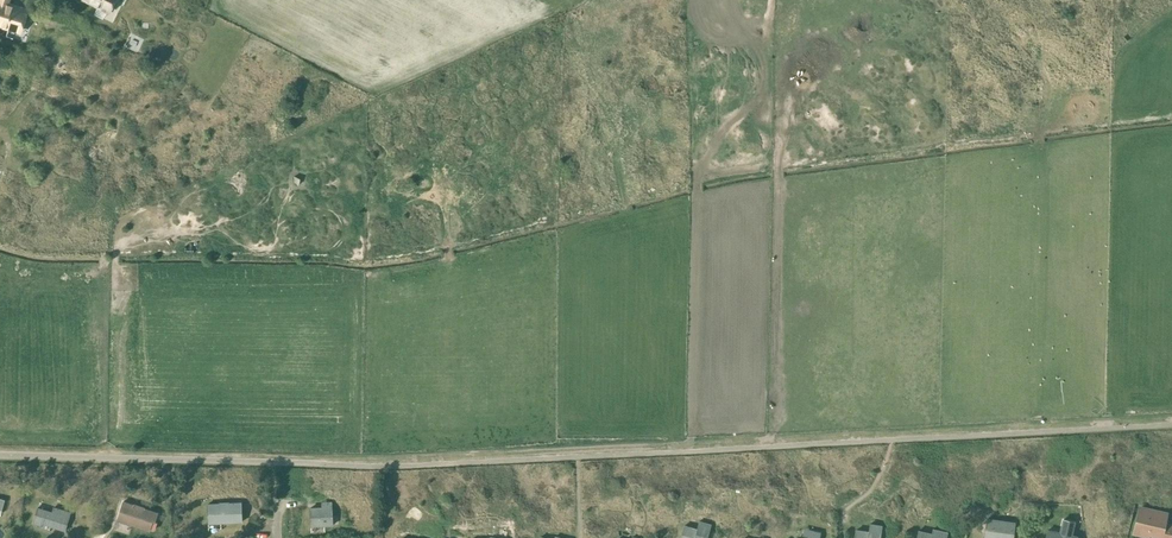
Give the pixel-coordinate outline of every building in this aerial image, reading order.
[(12,28),(13,29),(18,31),(19,30),(21,31),(22,28),(24,27),(25,23),(25,20),(27,11),(8,5),(9,0),(0,0),(0,24),(12,28)] [(110,12),(111,9),(114,8),(116,4),(115,2),(116,0),(85,0),(88,1),(89,1),(102,7),(102,8),(107,11),(108,10),(110,12)] [(157,513),(123,502),(117,520),(149,530),(152,521),(154,522),(157,513)] [(311,526),(332,525),(331,502),(325,503),(325,507),(310,508),(311,526)] [(242,522),(241,503),(207,504),(208,523),(242,522)] [(38,508),(33,523),(41,526),(42,523),(65,531),(71,513),(63,510),(63,511),(54,508),(52,512),(38,508)] [(1133,534),(1147,537),(1149,537),(1171,537),(1171,528),(1163,526),(1164,523),(1166,514),(1147,509),(1147,511),(1138,509),(1133,531),(1133,534)] [(1015,523),(987,519),(984,537),(1012,537),(1015,523)] [(1046,537),(1074,537),(1075,536),(1071,535),(1074,522),(1063,520),(1060,533),(1047,530),(1046,537)] [(684,526),(681,537),(707,537),(710,525),(699,521),(697,529),(684,526)] [(856,530),(855,537),(879,537),(881,526),(870,524),(868,532),(856,530)] [(820,532),(809,529),(807,537),(819,537),(820,532)] [(916,537),(946,537),(947,533),(932,529),(931,534),(918,531),(916,537)]
